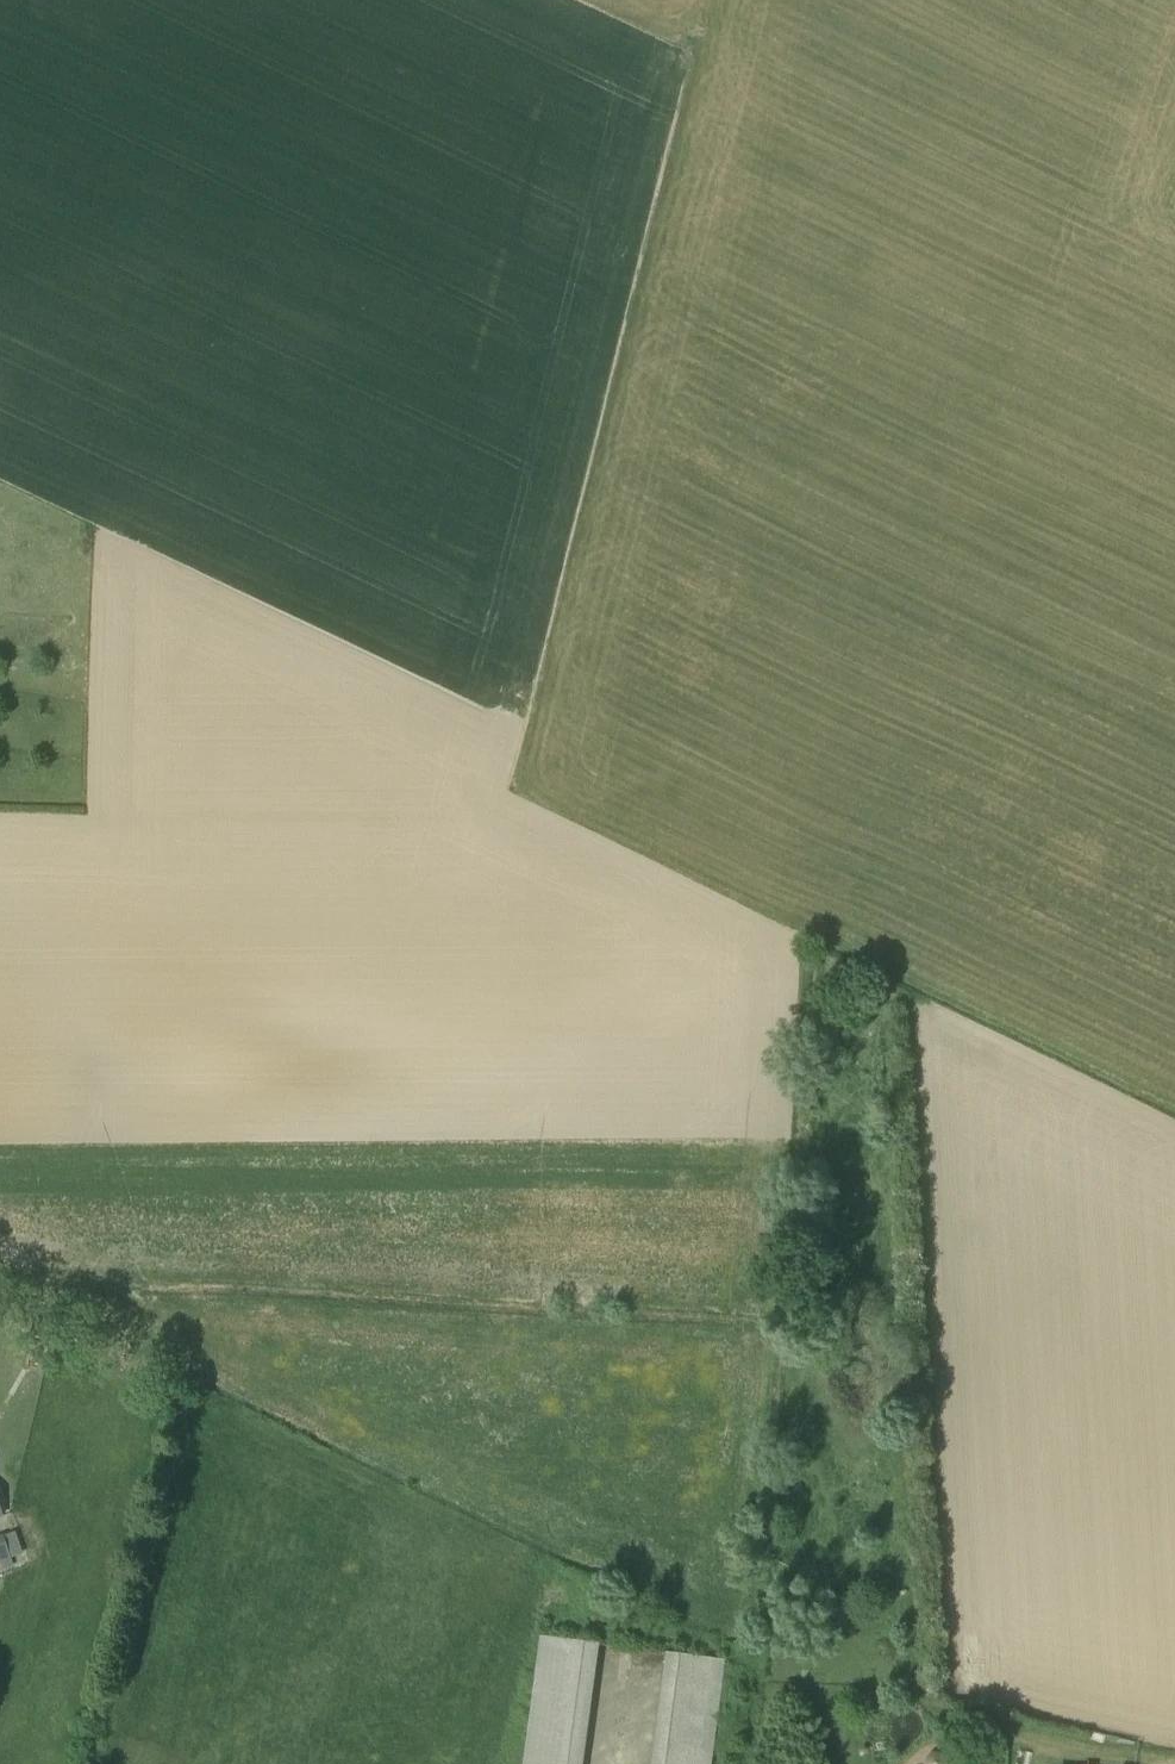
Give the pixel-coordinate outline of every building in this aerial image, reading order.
[(12,1557),(4,1534),(0,1535),(0,1561),(12,1557)] [(540,1636),(523,1763),(583,1763),(599,1644),(540,1636)] [(725,1660),(666,1652),(651,1763),(712,1763),(725,1660)] [(948,1763),(948,1762),(948,1761),(948,1760),(947,1759),(947,1758),(947,1757),(946,1757),(946,1756),(946,1755),(945,1755),(945,1754),(944,1754),(944,1753),(943,1753),(943,1752),(942,1752),(941,1752),(941,1751),(940,1751),(939,1751),(938,1750),(937,1750),(936,1750),(935,1750),(934,1750),(933,1750),(932,1751),(931,1751),(930,1751),(929,1752),(928,1752),(928,1753),(927,1753),(927,1754),(926,1754),(926,1755),(925,1755),(925,1756),(924,1757),(924,1758),(923,1759),(923,1760),(923,1761),(923,1762),(923,1763),(948,1763)]
